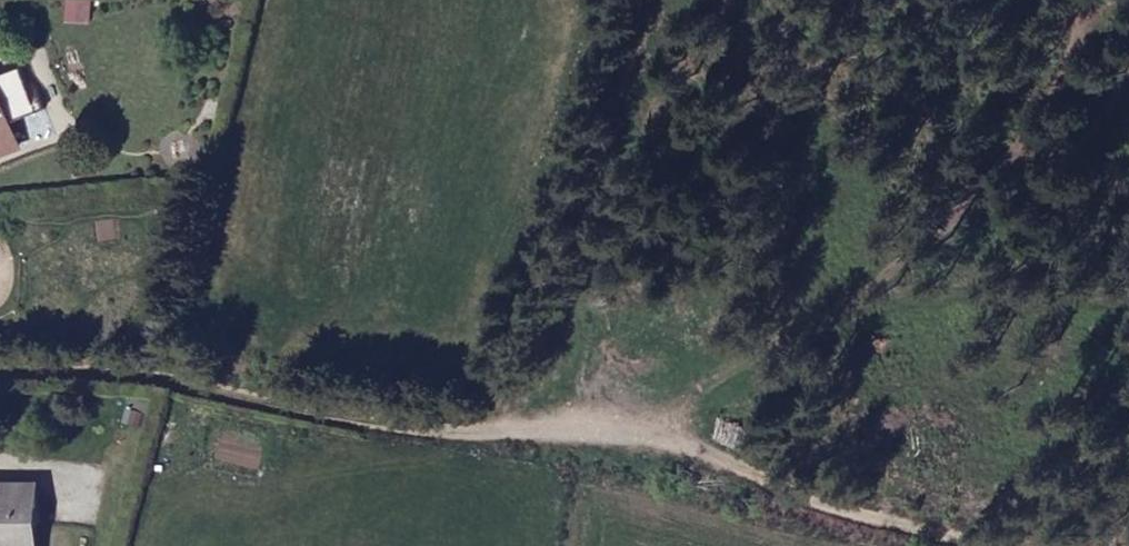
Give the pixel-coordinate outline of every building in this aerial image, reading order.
[(17,142),(10,117),(43,105),(30,73),(22,76),(18,66),(0,73),(0,148),(17,142)] [(0,496),(0,545),(29,545),(30,496),(0,496)]
